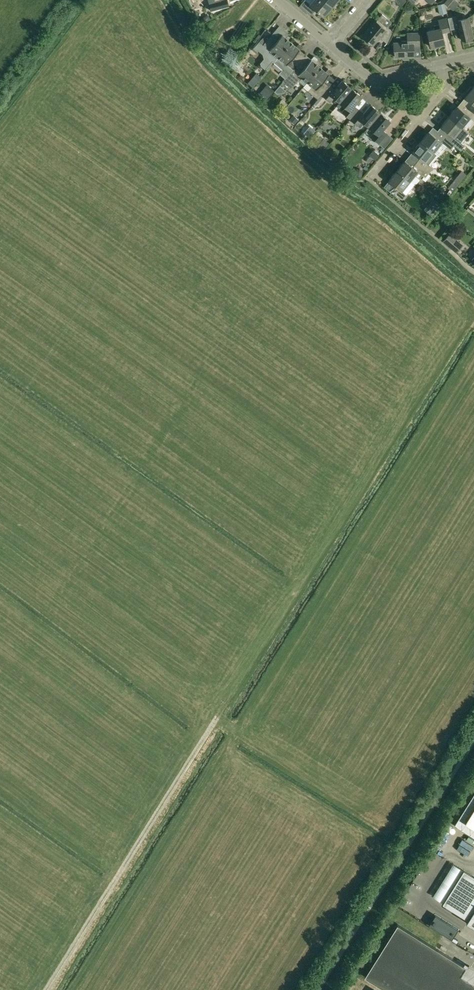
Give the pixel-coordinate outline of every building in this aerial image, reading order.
[(301,5),(310,13),(314,9),(324,17),(332,7),(325,0),(315,0),(310,5),(305,1),(301,5)] [(444,3),(437,5),(440,15),(447,13),(444,3)] [(208,14),(199,20),(202,24),(211,19),(208,14)] [(376,21),(363,37),(373,46),(380,37),(387,44),(393,31),(388,27),(383,23),(387,18),(383,14),(379,19),(377,22),(376,21)] [(457,17),(449,19),(452,31),(460,29),(463,40),(473,37),(469,18),(458,21),(457,17)] [(435,29),(428,31),(432,47),(445,44),(442,33),(449,31),(446,18),(439,20),(440,24),(434,25),(435,29)] [(263,37),(253,48),(258,52),(259,50),(263,53),(264,59),(261,63),(261,65),(267,70),(274,63),(291,42),(286,38),(289,35),(286,33),(279,40),(272,35),(267,41),(263,37)] [(408,43),(393,44),(393,54),(394,54),(395,57),(414,56),(414,46),(420,46),(419,33),(407,34),(408,43)] [(291,42),(274,63),(282,70),(279,73),(285,79),(299,62),(294,58),(301,50),(303,47),(300,44),(297,47),(291,42)] [(285,79),(283,82),(291,89),(298,81),(299,81),(302,78),(308,82),(321,68),(315,63),(317,59),(315,57),(312,60),(306,68),(299,62),(285,79)] [(312,86),(308,91),(318,100),(318,99),(319,99),(322,95),(329,87),(324,83),(330,76),(332,72),(329,69),(326,72),(321,68),(308,82),(312,86)] [(257,73),(248,83),(252,86),(261,77),(257,73)] [(329,87),(322,95),(324,96),(331,102),(335,97),(340,102),(352,89),(343,81),(343,82),(336,90),(330,85),(329,87)] [(465,93),(467,95),(465,97),(473,104),(470,108),(473,112),(473,88),(473,87),(473,88),(471,86),(465,93)] [(269,87),(262,95),(267,100),(274,92),(269,87)] [(352,89),(340,102),(348,108),(343,113),(351,119),(359,110),(355,106),(362,97),(352,89)] [(359,110),(351,119),(359,127),(361,128),(365,123),(369,127),(381,113),(372,105),(364,114),(359,110)] [(450,117),(463,128),(471,118),(473,120),(473,112),(470,108),(466,113),(458,107),(450,117)] [(381,113),(369,127),(376,132),(372,137),(380,144),(389,135),(384,130),(391,122),(381,113)] [(293,115),(289,120),(295,124),(299,119),(293,115)] [(450,117),(442,127),(449,133),(446,138),(454,145),(455,146),(461,150),(464,145),(460,142),(464,138),(458,134),(463,128),(450,117)] [(300,123),(296,127),(301,131),(305,127),(300,123)] [(314,134),(325,130),(322,123),(312,127),(314,134)] [(429,132),(421,142),(435,153),(442,143),(447,147),(450,149),(454,145),(446,138),(441,134),(437,139),(429,132)] [(322,135),(315,142),(320,147),(327,140),(322,135)] [(421,142),(413,152),(421,159),(417,163),(429,173),(433,168),(430,166),(428,164),(436,155),(435,153),(421,142)] [(374,151),(370,156),(375,160),(379,155),(374,151)] [(406,161),(398,171),(411,182),(415,176),(419,180),(423,175),(425,178),(429,173),(417,163),(414,168),(406,161)] [(398,171),(390,181),(397,188),(393,193),(402,200),(415,185),(411,182),(398,171)] [(450,235),(444,242),(458,253),(464,246),(450,235)] [(465,823),(473,828),(473,808),(465,823)] [(469,919),(467,922),(473,927),(473,875),(465,869),(443,904),(469,919)] [(458,929),(435,915),(429,925),(452,939),(458,929)] [(462,976),(464,972),(467,967),(398,924),(366,977),(387,989),(473,989),(473,983),(462,976)]
